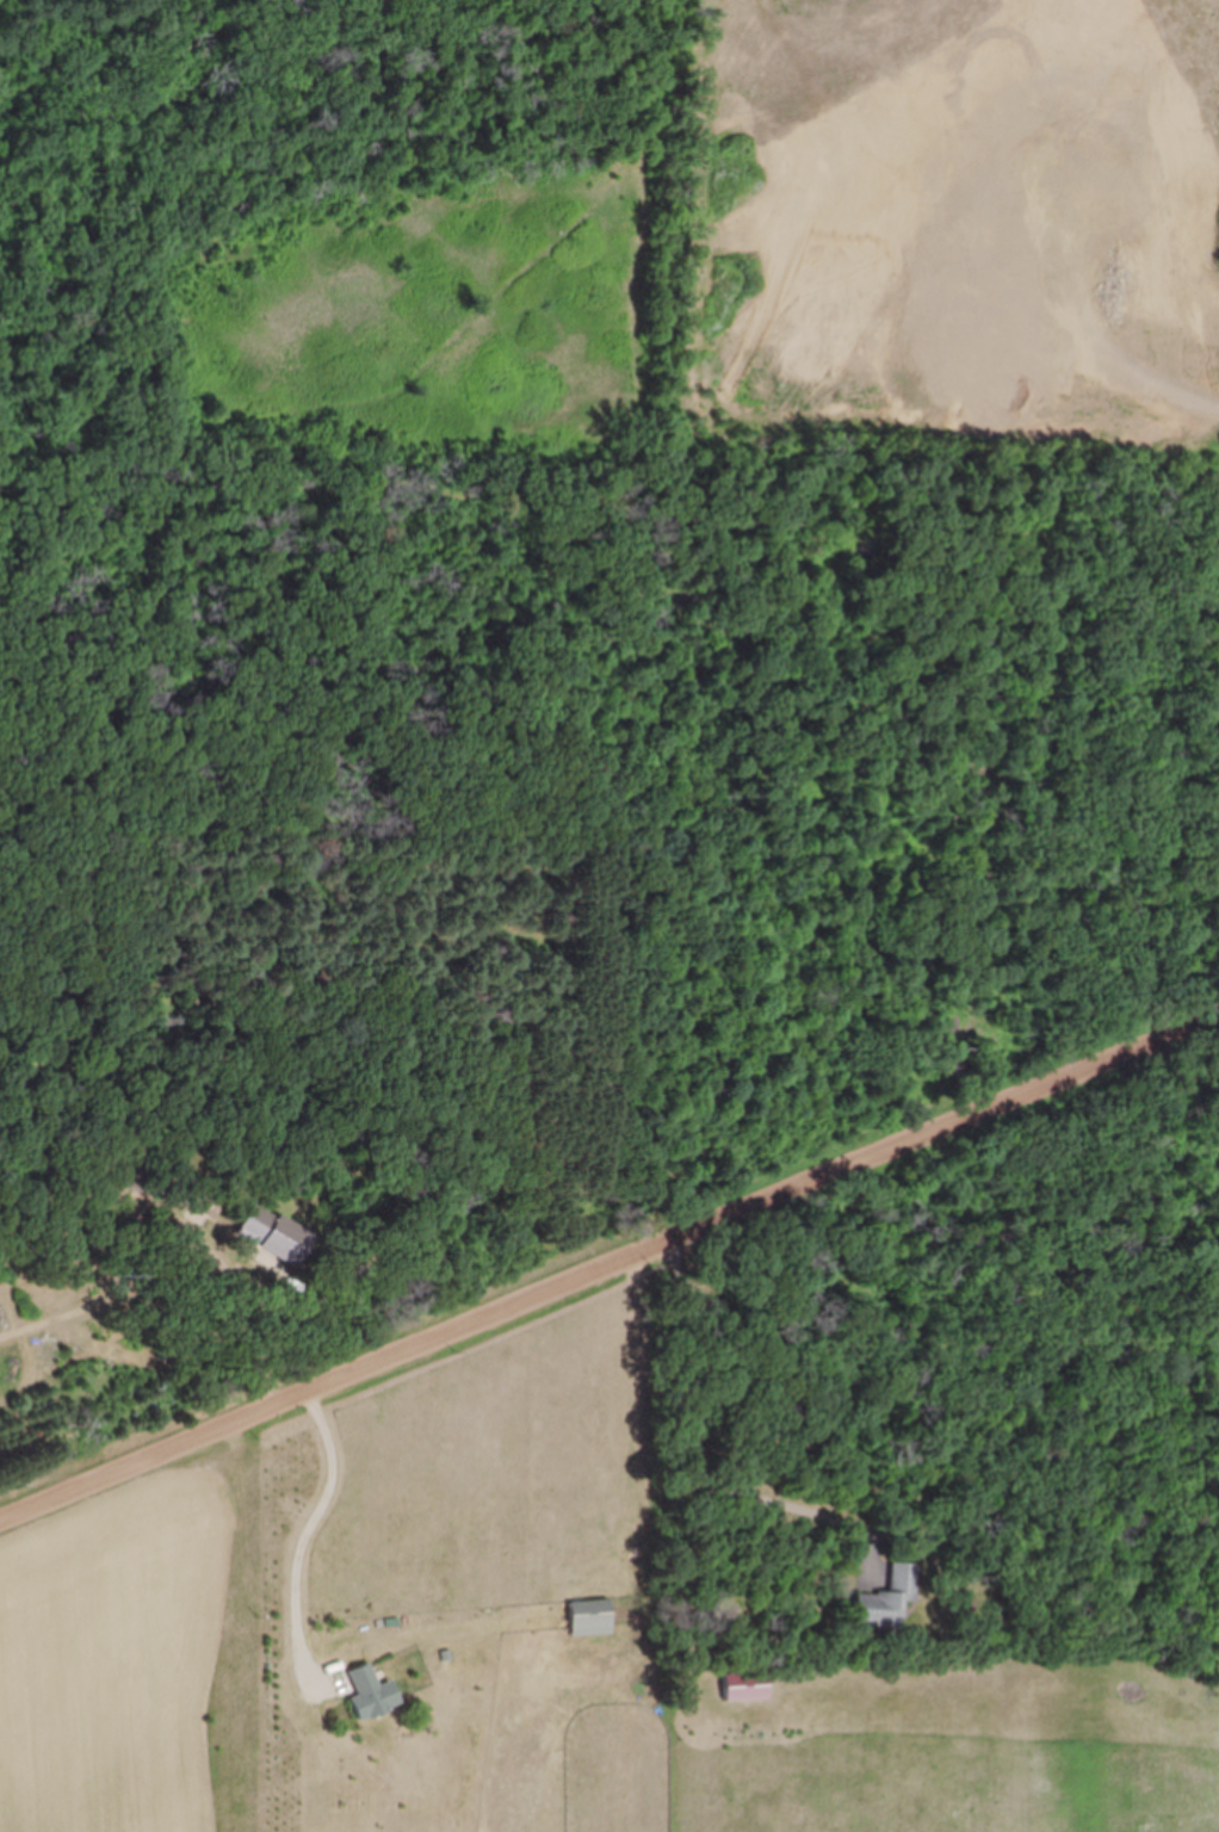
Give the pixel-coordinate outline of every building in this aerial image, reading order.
[(316,1237),(255,1202),(236,1234),(297,1269),(316,1237)] [(908,1627),(909,1602),(920,1602),(921,1565),(893,1564),(892,1595),(857,1594),(856,1625),(908,1627)] [(615,1635),(614,1601),(573,1602),(574,1636),(615,1635)] [(350,1672),(360,1696),(352,1700),(362,1723),(406,1704),(396,1680),(382,1686),(372,1663),(350,1672)] [(773,1700),(773,1673),(723,1673),(723,1700),(773,1700)]
